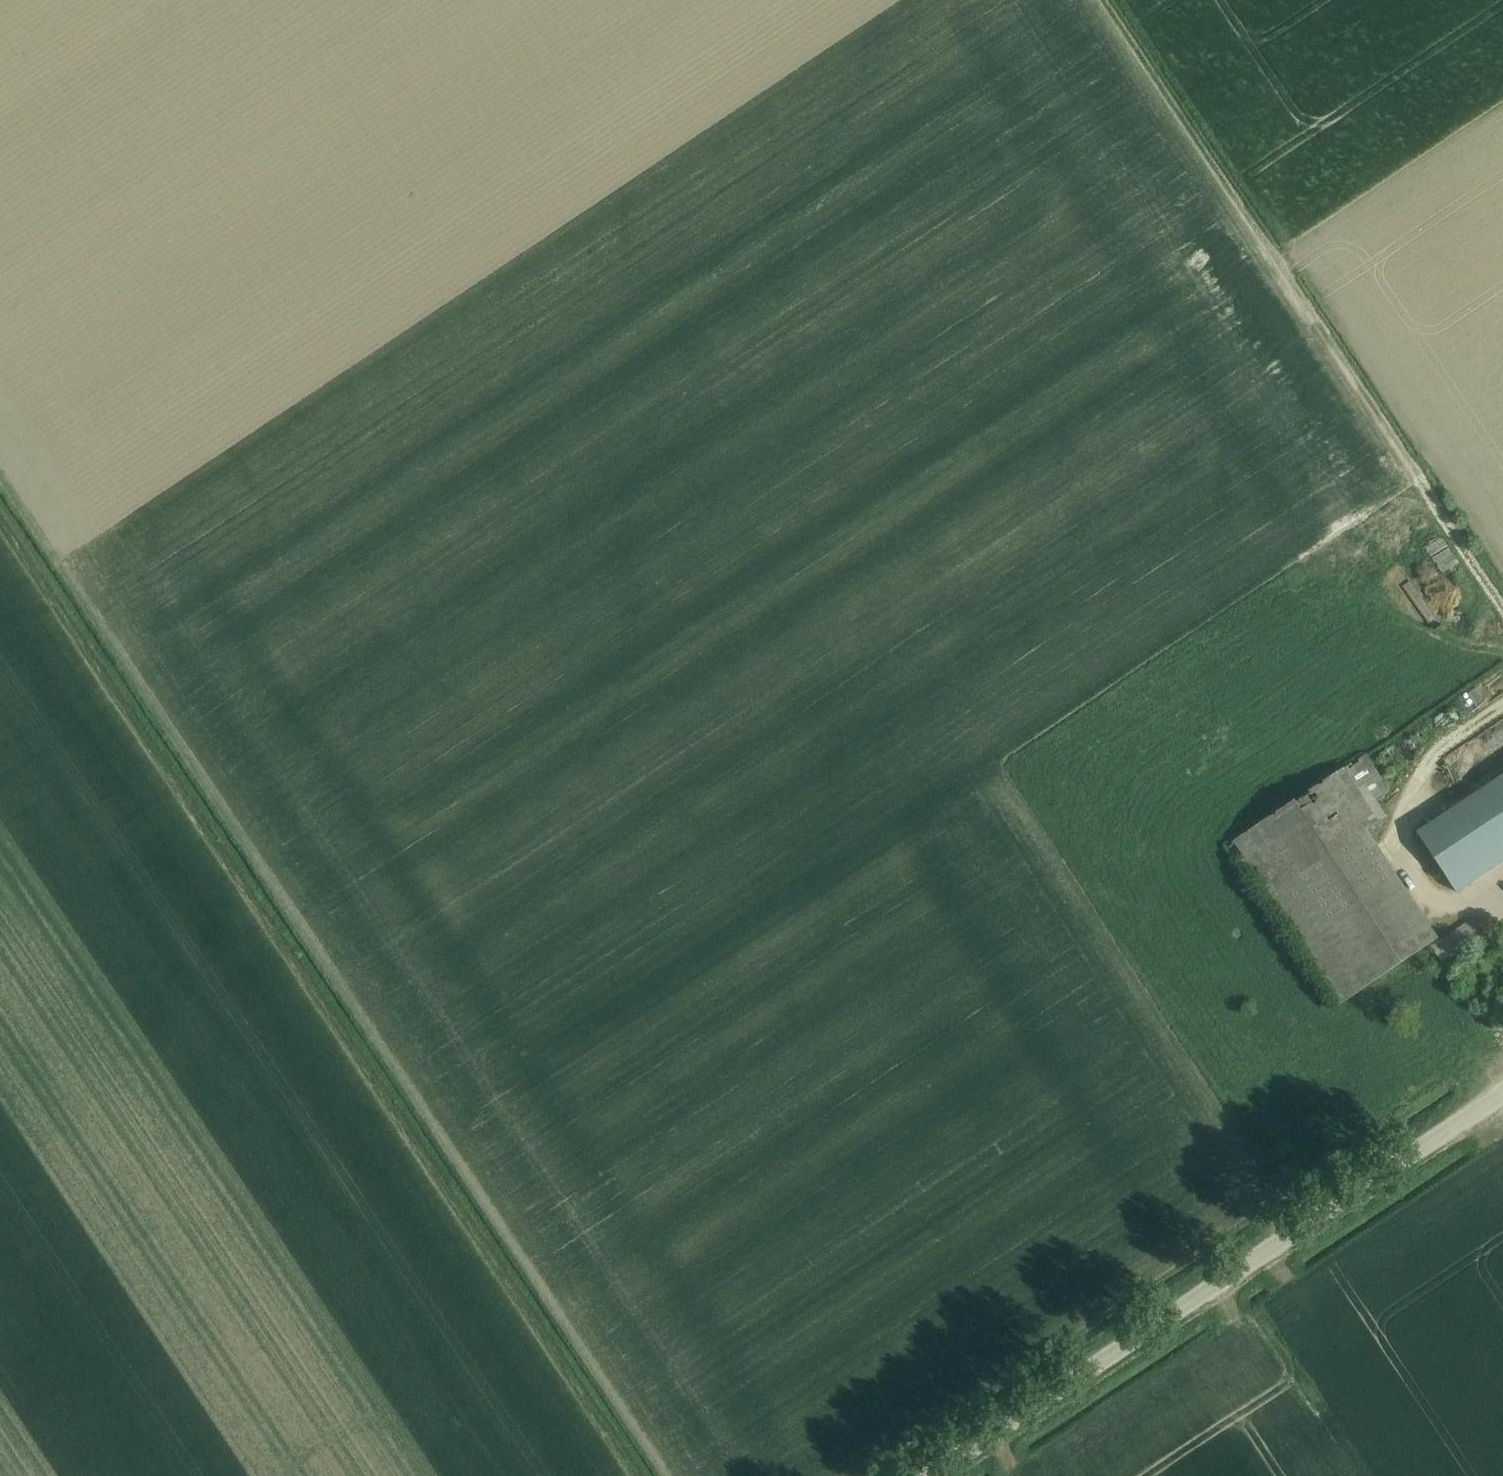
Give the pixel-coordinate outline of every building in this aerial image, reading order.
[(1230,848),(1336,1006),(1438,939),(1370,828),(1386,818),(1375,801),(1390,791),(1367,757),(1230,848)] [(1502,861),(1502,775),(1417,833),(1456,892),(1502,861)] [(1441,961),(1484,933),(1475,918),(1431,947),(1441,961)]
